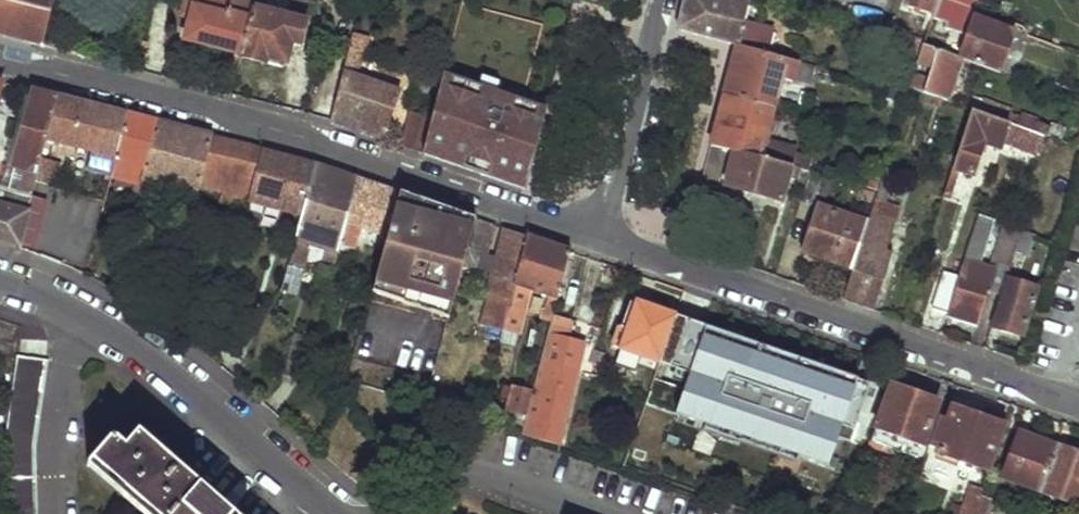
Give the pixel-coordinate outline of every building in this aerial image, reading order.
[(10,27),(16,0),(0,0),(0,25),(10,27)] [(10,27),(28,32),(26,40),(42,44),(52,6),(54,0),(16,0),(10,27)] [(183,14),(191,16),(186,37),(241,52),(254,5),(255,0),(187,0),(183,14)] [(677,28),(737,45),(760,51),(766,33),(743,27),(751,1),(749,0),(685,0),(684,4),(677,28)] [(906,6),(928,12),(932,0),(908,0),(906,6)] [(944,51),(959,5),(945,0),(938,0),(934,13),(924,44),(944,51)] [(928,12),(934,13),(938,0),(932,0),(928,12)] [(241,54),(264,61),(266,54),(286,59),(292,40),(301,42),(307,19),(254,5),(241,52),(241,54)] [(52,6),(42,44),(59,49),(70,11),(52,6)] [(376,137),(383,140),(400,91),(360,77),(370,38),(367,36),(374,9),(361,6),(333,123),(376,137)] [(976,17),(962,58),(1001,73),(1015,32),(976,17)] [(28,32),(10,27),(8,35),(26,40),(28,32)] [(924,44),(909,88),(948,101),(962,58),(944,51),(924,44)] [(737,45),(724,95),(750,103),(756,83),(767,86),(770,75),(805,85),(810,66),(760,51),(737,45)] [(492,108),(481,153),(531,166),(556,76),(535,71),(527,100),(523,116),(511,112),(492,108)] [(34,90),(6,189),(30,196),(33,184),(56,96),(34,90)] [(724,95),(712,144),(722,147),(730,150),(788,165),(791,151),(760,141),(762,136),(742,131),(745,123),(750,103),(724,95)] [(56,96),(33,184),(50,188),(55,170),(47,167),(53,141),(95,152),(114,157),(127,114),(90,105),(56,96)] [(515,97),(511,112),(523,116),(527,100),(515,97)] [(983,101),(979,113),(1007,123),(1008,123),(1012,111),(983,101)] [(972,110),(951,172),(971,178),(982,145),(999,150),(1001,142),(1007,123),(979,113),(972,110)] [(412,111),(402,146),(423,154),(433,117),(412,111)] [(141,118),(127,114),(114,157),(95,152),(91,172),(140,184),(158,123),(141,118)] [(1021,114),(1017,126),(1044,136),(1064,143),(1068,130),(1051,124),(1049,127),(1037,122),(1038,121),(1021,114)] [(140,184),(137,196),(153,200),(158,181),(197,192),(199,185),(212,136),(185,129),(158,123),(140,184)] [(745,123),(742,131),(762,136),(765,129),(745,123)] [(1007,123),(1001,142),(1039,154),(1044,136),(1017,126),(1008,123),(1007,123)] [(1064,143),(1078,149),(1078,133),(1068,130),(1064,143)] [(212,136),(199,185),(225,191),(221,205),(247,212),(250,200),(264,150),(212,136)] [(712,144),(703,178),(713,182),(722,147),(712,144)] [(264,150),(250,200),(288,211),(280,240),(294,244),(315,163),(289,156),(264,150)] [(730,150),(722,184),(779,200),(787,173),(789,166),(788,165),(730,150)] [(294,244),(285,277),(301,281),(309,252),(304,245),(306,242),(326,247),(322,265),(333,267),(339,243),(356,178),(336,171),(315,163),(294,244)] [(789,166),(787,173),(797,176),(799,168),(789,166)] [(808,171),(798,201),(811,205),(813,198),(824,201),(826,192),(871,206),(872,202),(876,190),(808,171)] [(356,178),(339,243),(353,247),(358,227),(386,237),(398,193),(376,185),(356,178)] [(17,248),(17,247),(30,196),(6,189),(0,188),(0,244),(17,248)] [(398,193),(386,237),(372,292),(449,319),(451,313),(458,281),(462,269),(474,220),(438,207),(398,193)] [(46,200),(30,196),(17,247),(33,253),(46,200)] [(851,267),(841,298),(872,309),(890,255),(883,253),(897,211),(872,202),(871,206),(866,222),(851,267)] [(817,205),(802,251),(851,267),(866,222),(817,205)] [(979,213),(963,260),(979,265),(994,218),(979,213)] [(474,220),(462,269),(477,273),(483,254),(488,255),(494,227),(474,220)] [(1002,222),(990,260),(993,261),(1007,265),(1012,246),(1018,227),(1002,222)] [(490,296),(482,325),(503,331),(504,327),(511,301),(515,284),(526,238),(503,230),(486,294),(490,296)] [(526,238),(515,284),(559,298),(569,253),(550,247),(526,238)] [(998,293),(989,325),(1020,335),(1038,286),(1016,280),(1025,250),(1012,246),(1007,265),(998,293)] [(948,308),(945,317),(974,326),(985,290),(991,269),(979,265),(963,260),(958,276),(948,308)] [(985,290),(998,293),(1007,265),(993,261),(991,269),(985,290)] [(462,269),(458,281),(474,286),(477,273),(462,269)] [(945,271),(933,303),(948,308),(958,276),(945,271)] [(511,301),(504,327),(516,330),(523,304),(511,301)] [(629,302),(613,349),(660,365),(675,318),(629,302)] [(554,316),(546,348),(524,436),(560,447),(585,346),(568,342),(573,321),(554,316)] [(675,318),(660,365),(680,372),(677,378),(693,384),(698,368),(729,380),(745,333),(716,323),(712,330),(675,318)] [(35,489),(33,447),(47,359),(19,356),(4,448),(4,463),(5,513),(35,513),(35,489)] [(890,387),(871,443),(917,459),(936,403),(918,396),(920,391),(909,387),(907,393),(890,387)] [(952,408),(936,453),(987,469),(1002,425),(952,408)] [(1017,433),(1001,475),(1038,489),(1054,446),(1017,433)] [(774,435),(758,479),(828,503),(842,459),(774,435)] [(187,473),(182,478),(138,439),(130,447),(117,436),(95,462),(131,493),(129,497),(148,513),(234,513),(187,473)] [(1038,489),(1078,505),(1078,455),(1054,446),(1038,489)] [(705,473),(700,489),(715,494),(719,478),(705,473)] [(979,499),(982,490),(970,486),(960,513),(974,513),(979,499)] [(974,513),(985,513),(989,501),(979,499),(974,513)]
